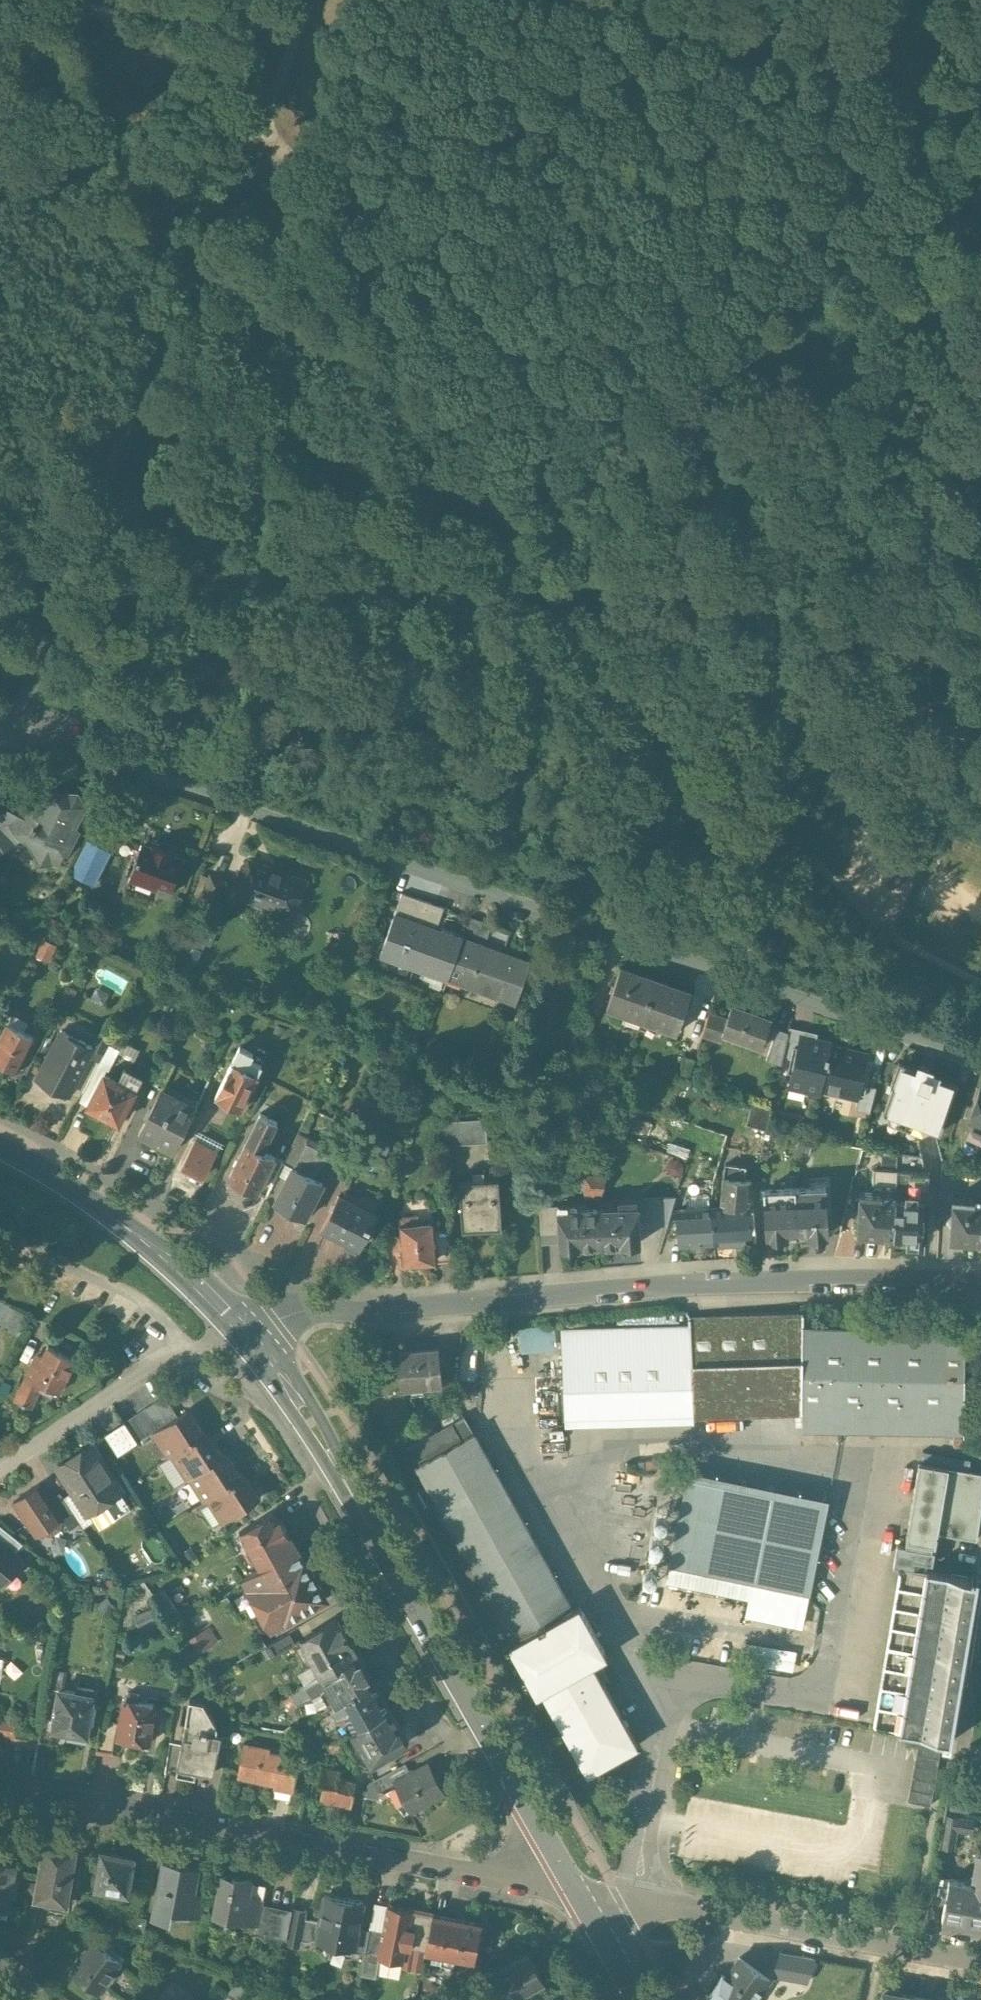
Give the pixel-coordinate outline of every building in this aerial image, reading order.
[(42,799),(37,809),(21,810),(18,816),(8,811),(0,816),(0,854),(21,840),(33,847),(37,854),(35,858),(40,866),(57,866),(63,854),(68,855),(76,837),(87,842),(108,800),(88,790),(86,794),(74,795),(75,798),(42,799)] [(109,854),(88,843),(71,875),(93,886),(109,854)] [(176,855),(149,845),(148,848),(142,846),(130,878),(160,888),(158,892),(170,896),(182,859),(176,857),(176,855)] [(290,875),(249,862),(237,896),(278,910),(283,895),(299,901),(305,881),(290,876),(290,875)] [(224,880),(211,876),(201,904),(215,908),(224,880)] [(424,902),(402,894),(395,914),(417,922),(424,902)] [(439,938),(414,930),(417,922),(395,914),(380,958),(448,982),(453,965),(455,966),(464,938),(471,918),(470,918),(463,938),(441,930),(439,938)] [(491,925),(471,918),(464,938),(484,945),(491,925)] [(484,945),(464,938),(455,966),(453,965),(448,982),(514,1005),(529,961),(484,945)] [(656,981),(620,969),(607,1010),(642,1022),(656,981)] [(691,993),(656,981),(642,1022),(677,1034),(691,993)] [(771,1021),(732,1007),(728,1020),(723,1035),(724,1035),(725,1031),(762,1044),(760,1048),(762,1049),(771,1021)] [(728,1020),(710,1013),(702,1037),(720,1043),(723,1035),(728,1020)] [(73,1019),(67,1029),(91,1042),(96,1033),(73,1019)] [(594,1024),(583,1021),(577,1041),(588,1045),(594,1024)] [(8,1024),(3,1035),(0,1040),(0,1063),(1,1064),(4,1063),(16,1070),(33,1037),(8,1024)] [(803,1031),(789,1028),(783,1057),(795,1060),(800,1037),(802,1037),(803,1031)] [(62,1029),(36,1079),(69,1096),(94,1045),(62,1029)] [(112,1036),(102,1031),(89,1058),(98,1062),(112,1036)] [(802,1037),(800,1037),(795,1060),(789,1086),(820,1092),(819,1097),(820,1097),(831,1047),(832,1043),(815,1039),(815,1040),(802,1037)] [(118,1051),(107,1045),(99,1062),(109,1068),(118,1051)] [(264,1058),(240,1046),(216,1095),(241,1108),(258,1073),(257,1073),(264,1058)] [(868,1055),(831,1047),(820,1097),(822,1097),(823,1092),(858,1100),(859,1100),(862,1086),(868,1055)] [(695,1061),(685,1058),(679,1078),(689,1081),(695,1061)] [(899,1063),(891,1088),(893,1088),(884,1115),(932,1131),(940,1134),(958,1083),(931,1074),(931,1072),(919,1068),(918,1070),(899,1063)] [(119,1080),(104,1073),(88,1106),(90,1107),(88,1110),(101,1117),(103,1113),(119,1121),(142,1075),(125,1067),(119,1080)] [(876,1089),(862,1086),(859,1100),(858,1100),(856,1111),(870,1114),(876,1089)] [(196,1106),(161,1089),(139,1132),(175,1150),(196,1106)] [(980,1089),(969,1122),(980,1126),(980,1089)] [(771,1109),(752,1103),(746,1126),(766,1131),(771,1109)] [(261,1112),(252,1130),(229,1178),(257,1192),(276,1156),(264,1150),(278,1120),(261,1112)] [(488,1142),(487,1117),(447,1119),(448,1144),(488,1142)] [(747,1140),(728,1135),(722,1159),(740,1164),(747,1140)] [(217,1152),(194,1140),(183,1163),(206,1175),(217,1152)] [(306,1142),(294,1166),(293,1166),(275,1202),(288,1208),(286,1212),(303,1220),(323,1180),(314,1176),(326,1152),(306,1142)] [(276,1156),(257,1192),(266,1196),(284,1160),(276,1156)] [(746,1168),(726,1165),(720,1208),(750,1206),(752,1181),(750,1181),(750,1178),(745,1178),(746,1168)] [(927,1172),(896,1170),(895,1198),(928,1199),(930,1175),(927,1172)] [(584,1186),(600,1191),(603,1182),(587,1177),(584,1186)] [(458,1180),(461,1230),(500,1228),(498,1178),(458,1180)] [(697,1188),(683,1184),(678,1201),(691,1205),(697,1188)] [(827,1187),(795,1189),(798,1236),(828,1235),(827,1187)] [(795,1189),(764,1190),(767,1238),(798,1236),(795,1189)] [(882,1193),(860,1192),(859,1210),(858,1210),(857,1221),(859,1221),(858,1235),(868,1235),(893,1237),(895,1198),(882,1197),(882,1193)] [(377,1213),(339,1194),(323,1226),(361,1245),(377,1213)] [(672,1222),(671,1195),(638,1196),(639,1223),(672,1222)] [(928,1199),(895,1198),(893,1237),(926,1238),(928,1199)] [(953,1198),(952,1216),(950,1216),(950,1226),(951,1226),(951,1240),(980,1242),(980,1203),(975,1203),(975,1199),(953,1198)] [(637,1201),(619,1202),(620,1208),(598,1210),(600,1245),(622,1244),(640,1243),(637,1201)] [(598,1210),(577,1211),(577,1205),(558,1206),(560,1235),(561,1248),(579,1247),(600,1245),(598,1210)] [(697,1210),(678,1212),(681,1246),(714,1243),(711,1209),(703,1210),(702,1205),(696,1206),(697,1210)] [(558,1206),(539,1207),(541,1236),(560,1235),(558,1206)] [(720,1208),(711,1209),(714,1243),(752,1240),(749,1207),(750,1206),(720,1208)] [(418,1214),(400,1216),(403,1254),(400,1254),(400,1265),(411,1264),(411,1260),(436,1258),(434,1230),(433,1222),(419,1223),(418,1214)] [(450,1228),(434,1230),(436,1258),(452,1257),(450,1228)] [(804,1314),(689,1319),(689,1326),(693,1415),(802,1410),(803,1326),(804,1326),(804,1314)] [(556,1351),(555,1326),(521,1327),(522,1353),(556,1351)] [(689,1326),(561,1331),(565,1420),(693,1415),(689,1326)] [(804,1326),(803,1326),(802,1410),(802,1422),(964,1423),(965,1327),(804,1326)] [(75,1359),(48,1347),(42,1360),(36,1357),(15,1401),(31,1408),(42,1385),(59,1393),(75,1359)] [(439,1348),(397,1353),(401,1388),(442,1384),(439,1348)] [(178,1414),(164,1394),(154,1401),(168,1421),(178,1414)] [(168,1421),(154,1401),(144,1408),(158,1428),(168,1421)] [(158,1428),(144,1408),(134,1414),(148,1434),(154,1430),(158,1428)] [(158,1428),(154,1430),(171,1455),(174,1453),(174,1452),(204,1432),(203,1432),(187,1408),(178,1414),(168,1421),(158,1428)] [(148,1434),(134,1414),(124,1421),(138,1441),(148,1434)] [(445,1430),(388,1462),(524,1704),(537,1696),(509,1647),(514,1644),(415,1467),(473,1434),(464,1420),(445,1430)] [(124,1421),(104,1434),(118,1455),(138,1441),(124,1421)] [(204,1432),(174,1452),(174,1453),(190,1476),(192,1475),(191,1474),(223,1454),(222,1453),(207,1430),(203,1432),(204,1432)] [(574,1611),(474,1434),(473,1434),(415,1467),(514,1644),(574,1611)] [(122,1489),(91,1444),(58,1466),(73,1489),(88,1511),(89,1511),(102,1502),(103,1494),(116,1485),(120,1490),(122,1489)] [(225,1451),(222,1453),(223,1454),(191,1474),(192,1475),(207,1497),(210,1495),(241,1474),(240,1473),(225,1451)] [(919,1460),(905,1544),(897,1542),(894,1564),(901,1565),(902,1563),(926,1567),(927,1560),(932,1561),(933,1557),(934,1548),(937,1531),(976,1537),(980,1509),(980,1471),(919,1460)] [(241,1474),(210,1495),(225,1517),(259,1494),(244,1471),(240,1473),(241,1474)] [(826,1503),(689,1476),(671,1565),(668,1580),(751,1596),(754,1581),(808,1592),(826,1503)] [(50,1497),(40,1482),(13,1501),(21,1512),(21,1514),(26,1521),(28,1521),(36,1534),(42,1530),(51,1532),(60,1526),(61,1519),(60,1517),(62,1516),(63,1515),(50,1497)] [(88,1511),(73,1489),(64,1496),(80,1521),(83,1526),(94,1518),(89,1511),(88,1511)] [(64,1496),(60,1491),(50,1497),(63,1515),(62,1516),(70,1528),(80,1521),(64,1496)] [(273,1510),(240,1529),(260,1564),(259,1564),(259,1565),(260,1566),(297,1545),(297,1543),(281,1516),(278,1518),(273,1510)] [(658,1510),(650,1550),(661,1552),(668,1512),(658,1510)] [(0,1524),(0,1539),(15,1550),(22,1541),(0,1524)] [(18,1556),(23,1559),(24,1558),(15,1550),(0,1539),(0,1579),(18,1556)] [(297,1545),(260,1566),(259,1565),(244,1574),(249,1583),(247,1584),(249,1587),(246,1589),(244,1595),(250,1606),(257,1602),(270,1625),(287,1616),(288,1617),(327,1595),(320,1582),(323,1570),(311,1567),(298,1543),(297,1543),(297,1545)] [(945,1550),(934,1548),(933,1557),(944,1559),(945,1550)] [(926,1567),(902,1563),(901,1565),(875,1724),(943,1736),(942,1739),(950,1741),(978,1572),(972,1571),(971,1575),(926,1567)] [(658,1567),(647,1565),(643,1583),(654,1585),(658,1567)] [(250,1606),(237,1613),(228,1595),(182,1621),(191,1635),(209,1624),(217,1638),(199,1649),(214,1673),(267,1644),(259,1631),(270,1625),(257,1602),(250,1606)] [(514,1644),(509,1647),(537,1696),(592,1665),(607,1657),(579,1608),(574,1611),(514,1644)] [(337,1616),(301,1636),(321,1672),(358,1652),(337,1616)] [(209,1624),(191,1635),(199,1649),(217,1638),(209,1624)] [(267,1644),(266,1644),(273,1655),(297,1642),(291,1630),(267,1644)] [(761,1663),(794,1669),(798,1650),(764,1645),(761,1663)] [(358,1652),(321,1672),(305,1681),(312,1693),(321,1687),(324,1682),(326,1681),(337,1700),(374,1680),(358,1652)] [(638,1746),(592,1665),(542,1693),(588,1774),(638,1746)] [(374,1680),(337,1700),(333,1702),(338,1710),(344,1706),(355,1726),(356,1726),(390,1707),(374,1680)] [(76,1690),(59,1687),(54,1717),(52,1726),(70,1729),(69,1735),(87,1738),(90,1717),(93,1718),(95,1702),(92,1702),(95,1687),(77,1685),(76,1690)] [(163,1703),(139,1699),(140,1692),(128,1690),(127,1697),(124,1696),(120,1721),(118,1736),(150,1741),(153,1722),(160,1723),(163,1703)] [(204,1699),(190,1697),(186,1719),(186,1720),(182,1742),(178,1765),(181,1766),(214,1772),(222,1731),(217,1730),(218,1723),(204,1699)] [(390,1707),(356,1726),(355,1726),(353,1727),(372,1761),(409,1740),(407,1737),(409,1734),(404,1725),(400,1724),(390,1707)] [(42,1715),(19,1711),(14,1736),(38,1740),(42,1715)] [(54,1717),(42,1715),(38,1740),(50,1742),(52,1726),(54,1717)] [(111,1726),(100,1725),(98,1741),(96,1752),(113,1754),(115,1735),(118,1736),(120,1721),(111,1720),(111,1726)] [(182,1742),(170,1740),(165,1771),(180,1773),(181,1766),(178,1765),(182,1742)] [(941,1745),(918,1741),(908,1799),(931,1803),(941,1745)] [(299,1756),(262,1749),(263,1746),(245,1742),(239,1773),(276,1780),(275,1783),(293,1786),(299,1756)] [(370,1768),(359,1763),(358,1762),(355,1761),(351,1778),(356,1779),(354,1789),(366,1791),(368,1781),(375,1777),(370,1768)] [(375,1777),(368,1781),(366,1791),(365,1794),(378,1796),(380,1787),(394,1780),(411,1771),(406,1761),(375,1777)] [(411,1771),(394,1780),(408,1805),(425,1796),(427,1801),(428,1800),(427,1799),(445,1789),(430,1761),(411,1771)] [(341,1768),(322,1764),(319,1779),(325,1780),(321,1798),(351,1804),(354,1789),(356,1779),(351,1778),(339,1775),(341,1768)] [(960,1782),(952,1780),(950,1791),(958,1792),(960,1782)] [(965,1794),(950,1792),(948,1807),(963,1809),(965,1794)] [(958,1817),(947,1815),(947,1816),(942,1845),(953,1847),(958,1817)] [(77,1847),(45,1841),(35,1897),(67,1903),(77,1847)] [(134,1857),(102,1851),(95,1887),(128,1892),(134,1857)] [(949,1877),(945,1899),(942,1916),(980,1923),(980,1861),(977,1882),(949,1877)] [(0,1862),(0,1905),(8,1906),(7,1910),(9,1910),(16,1865),(0,1862)] [(199,1869),(163,1862),(152,1917),(171,1921),(173,1911),(201,1916),(205,1895),(194,1892),(199,1869)] [(253,1879),(221,1873),(213,1914),(257,1922),(263,1896),(265,1886),(252,1884),(253,1879)] [(949,1875),(936,1873),(932,1897),(945,1899),(949,1877),(949,1875)] [(364,1900),(325,1893),(320,1920),(317,1938),(354,1945),(355,1945),(359,1927),(364,1900)] [(432,1913),(387,1904),(383,1927),(378,1954),(380,1955),(404,1959),(402,1966),(421,1969),(425,1949),(432,1913)] [(291,1911),(267,1906),(262,1932),(287,1936),(291,1911)] [(307,1910),(292,1907),(291,1911),(287,1936),(286,1942),(300,1945),(301,1939),(306,1918),(307,1910)] [(482,1922),(432,1913),(425,1949),(475,1958),(482,1922)] [(320,1920),(306,1918),(301,1939),(307,1940),(317,1938),(320,1920)] [(383,1927),(370,1925),(369,1929),(370,1929),(366,1951),(365,1951),(363,1961),(364,1961),(362,1973),(376,1975),(380,1955),(378,1954),(383,1927)] [(369,1929),(359,1927),(355,1945),(354,1945),(353,1949),(365,1951),(366,1951),(370,1929),(369,1929)] [(94,1942),(71,1973),(98,1992),(121,1962),(94,1942)] [(779,1948),(774,1973),(811,1981),(816,1956),(779,1948)] [(528,1952),(493,1972),(509,1999),(544,1980),(542,1976),(543,1976),(531,1955),(530,1956),(528,1952)] [(726,1976),(722,1973),(707,1994),(711,1997),(709,1999),(754,1999),(770,1978),(740,1956),(726,1976)] [(240,1978),(228,1995),(234,1999),(241,1999),(253,1983),(240,1978)] [(887,1986),(885,1987),(884,1988),(884,1990),(883,1990),(881,1999),(919,1999),(919,1996),(901,1993),(901,1992),(900,1990),(899,1989),(898,1988),(887,1986)]
